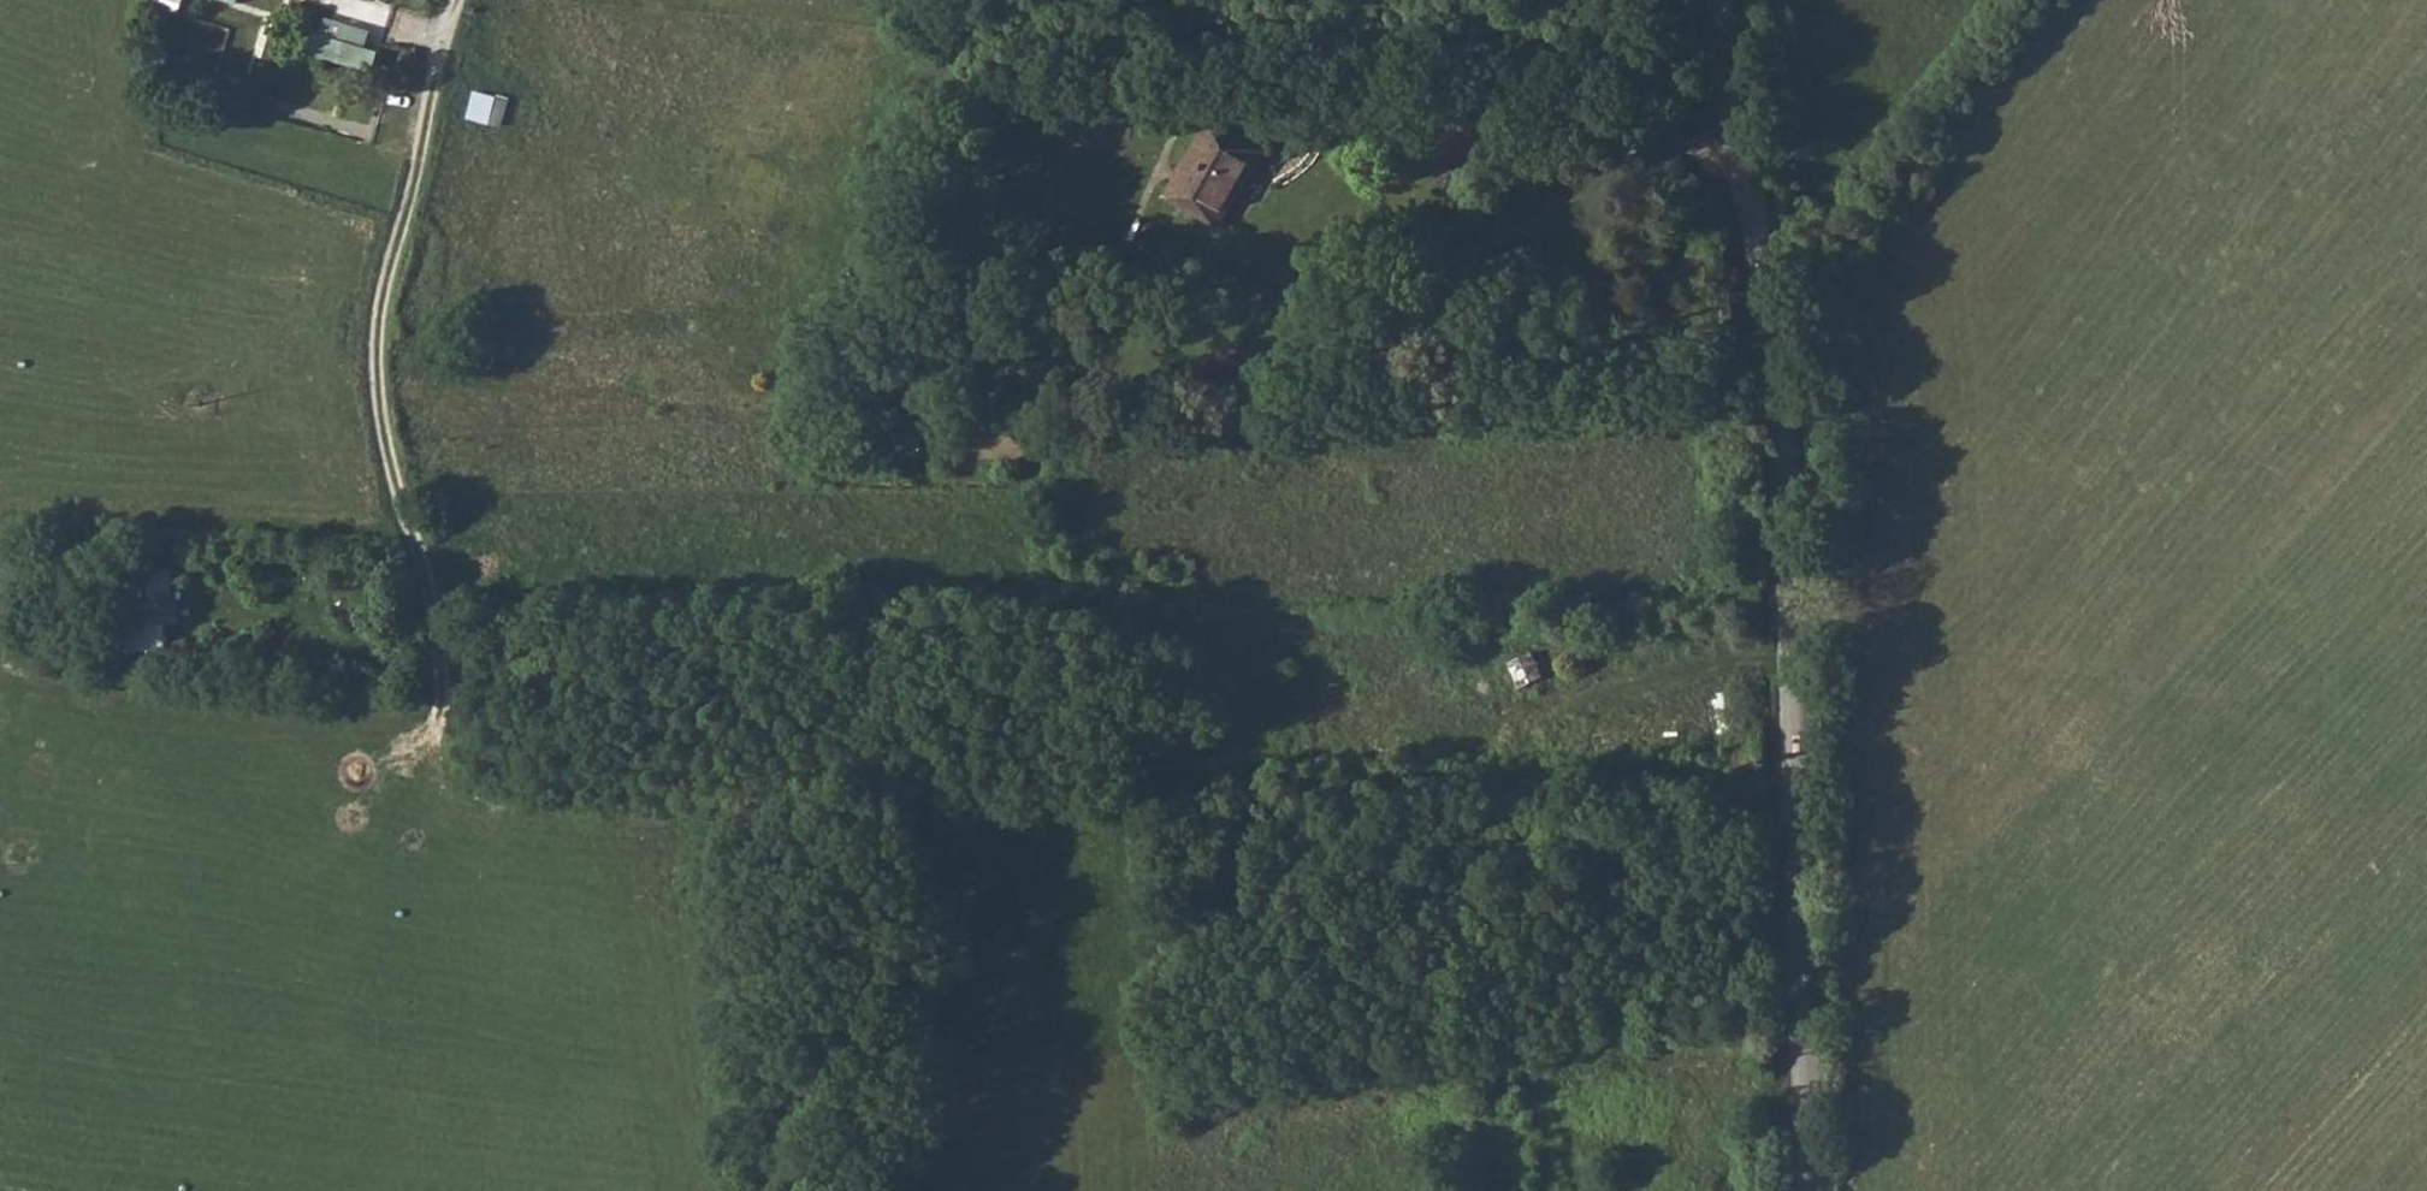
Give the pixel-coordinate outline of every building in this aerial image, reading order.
[(155,8),(179,17),(184,0),(156,0),(155,8)] [(281,0),(249,0),(277,11),(281,0)] [(325,13),(314,52),(375,70),(387,31),(325,13)] [(226,82),(161,68),(156,93),(221,107),(226,82)] [(471,116),(504,124),(511,97),(477,89),(471,116)] [(1214,227),(1258,150),(1206,121),(1163,198),(1214,227)] [(151,570),(153,596),(128,598),(133,651),(171,647),(168,622),(179,621),(175,568),(151,570)] [(1518,649),(1496,670),(1515,690),(1537,669),(1518,649)]
